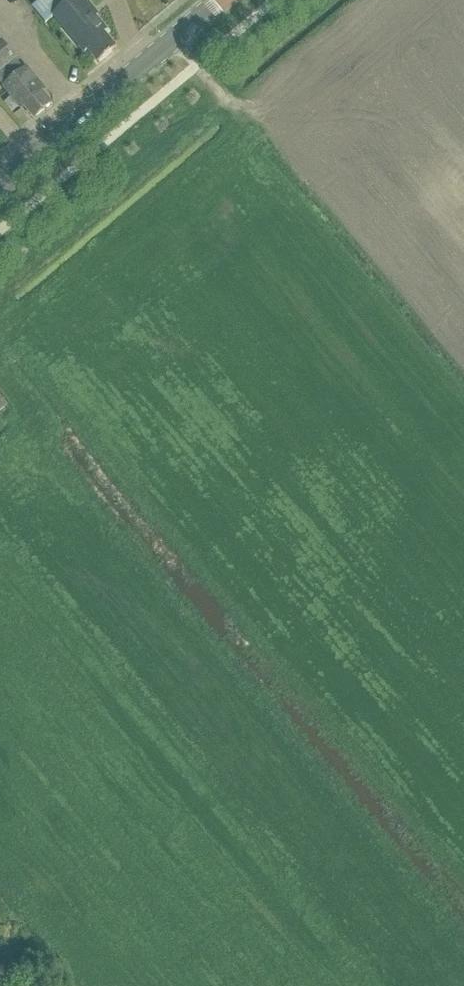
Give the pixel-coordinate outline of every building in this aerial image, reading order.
[(54,15),(86,53),(89,51),(100,64),(117,50),(104,34),(107,31),(95,17),(98,14),(86,0),(72,0),(54,15)] [(44,87),(28,68),(24,71),(14,60),(15,58),(2,42),(0,44),(0,82),(22,108),(25,106),(35,119),(51,105),(42,93),(44,87)]
